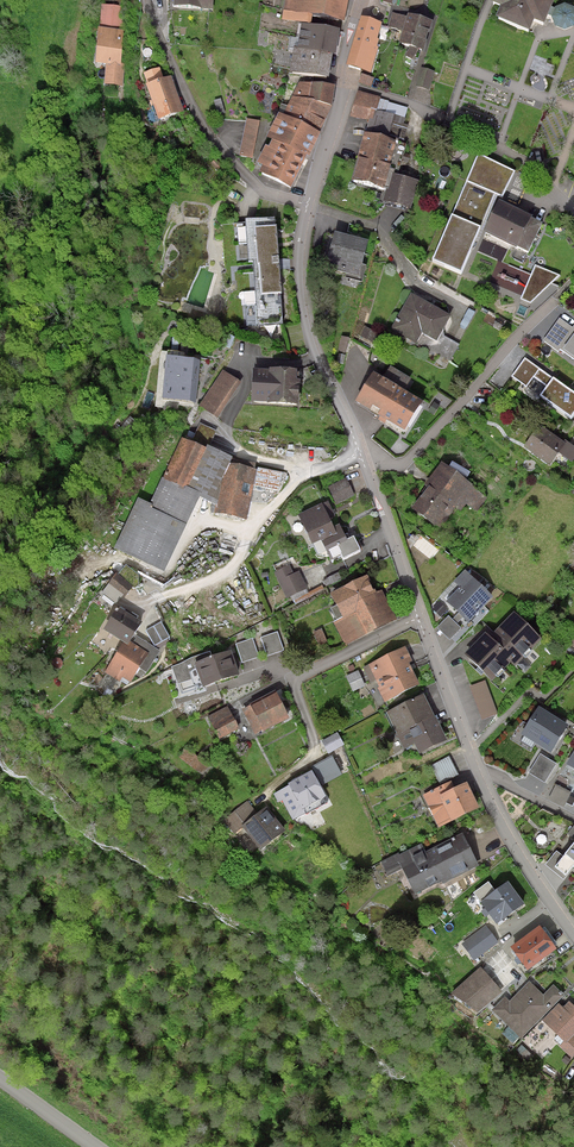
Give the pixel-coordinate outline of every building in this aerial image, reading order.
[(174,8),(213,9),(213,0),(175,0),(174,8)] [(288,7),(335,16),(338,0),(289,0),(288,7)] [(491,10),(501,15),(497,26),(530,40),(534,29),(544,34),(558,2),(553,0),(495,0),(491,10)] [(126,6),(100,3),(95,61),(107,62),(105,82),(122,84),(124,65),(121,64),(126,6)] [(557,10),(552,21),(555,30),(565,35),(573,30),(573,11),(565,7),(557,10)] [(429,23),(408,17),(401,42),(422,48),(429,23)] [(382,28),(361,22),(347,70),(371,77),(379,50),(377,50),(379,43),(378,43),(382,28)] [(333,52),(336,31),(305,27),(301,52),(296,51),(293,71),(325,75),(329,52),(333,52)] [(435,73),(421,70),(416,89),(429,93),(435,73)] [(179,110),(168,79),(147,87),(158,118),(179,110)] [(255,170),(289,186),(328,108),(331,87),(300,85),(255,170)] [(260,124),(247,121),(239,159),(253,162),(260,124)] [(393,144),(366,137),(355,179),(382,185),(393,144)] [(515,170),(479,153),(433,258),(462,269),(495,192),(503,196),(515,170)] [(414,183),(391,177),(385,200),(409,206),(414,183)] [(532,214),(498,198),(482,231),(517,247),(517,245),(529,251),(543,222),(531,216),(532,214)] [(280,321),(273,221),(245,223),(247,261),(253,261),(258,322),(280,321)] [(364,243),(335,236),(327,267),(357,274),(364,243)] [(561,275),(535,264),(520,299),(531,303),(561,275)] [(436,338),(447,317),(410,298),(393,329),(415,341),(420,330),(436,338)] [(559,316),(543,340),(558,351),(560,348),(573,358),(573,324),(573,326),(559,316)] [(377,332),(364,326),(359,335),(372,342),(377,332)] [(201,359),(167,355),(162,398),(196,402),(201,359)] [(525,357),(512,375),(527,386),(534,375),(547,385),(540,395),(571,416),(573,412),(573,390),(553,375),(552,376),(525,357)] [(242,382),(223,369),(199,405),(218,418),(242,382)] [(422,399),(373,370),(356,399),(405,429),(422,399)] [(296,376),(254,373),(252,401),(294,403),(296,376)] [(200,423),(192,441),(206,447),(207,444),(210,446),(217,430),(200,423)] [(562,445),(539,428),(526,447),(549,463),(562,445)] [(192,441),(181,436),(163,477),(188,488),(206,447),(192,441)] [(163,477),(162,477),(150,503),(153,504),(151,507),(187,523),(200,496),(217,504),(223,478),(230,462),(233,456),(210,446),(207,444),(206,447),(188,488),(163,477)] [(247,519),(258,468),(230,462),(223,478),(217,504),(215,512),(247,519)] [(446,470),(415,509),(437,527),(469,488),(446,470)] [(346,477),(328,486),(337,504),(355,495),(346,477)] [(150,503),(138,497),(114,548),(164,572),(187,523),(151,507),(153,504),(150,503)] [(334,525),(322,502),(298,514),(318,554),(327,550),(331,559),(341,554),(343,557),(361,548),(354,535),(347,538),(340,522),(334,525)] [(119,573),(116,571),(100,593),(116,605),(123,596),(124,597),(132,586),(139,586),(139,574),(126,564),(119,573)] [(290,565),(274,572),(286,598),(308,588),(299,570),(294,573),(290,565)] [(364,580),(332,596),(342,616),(356,609),(368,632),(390,621),(377,595),(373,597),(364,580)] [(471,580),(449,603),(466,620),(489,598),(471,580)] [(137,624),(116,611),(104,630),(126,643),(137,624)] [(537,640),(513,617),(490,642),(485,638),(468,656),(491,678),(510,658),(515,662),(537,640)] [(161,622),(146,630),(155,646),(170,638),(161,622)] [(328,641),(321,628),(313,633),(319,646),(328,641)] [(278,631),(261,637),(267,656),(284,650),(278,631)] [(252,638),(236,644),(243,662),(259,656),(252,638)] [(143,656),(124,645),(109,670),(128,681),(143,656)] [(239,674),(231,650),(195,663),(203,686),(239,674)] [(386,699),(415,686),(400,653),(371,666),(386,699)] [(359,670),(346,675),(353,691),(366,685),(359,670)] [(285,719),(274,698),(253,709),(263,730),(285,719)] [(443,741),(422,698),(389,714),(405,747),(415,742),(420,752),(443,741)] [(228,705),(208,715),(220,738),(239,728),(228,705)] [(565,727),(539,711),(524,735),(550,751),(565,727)] [(337,732),(322,741),(329,753),(345,744),(337,732)] [(556,763),(540,753),(528,772),(544,782),(556,763)] [(310,767),(312,770),(321,786),(343,774),(332,755),(310,767)] [(449,756),(430,766),(440,784),(459,774),(449,756)] [(321,786),(312,770),(288,783),(289,784),(273,793),(278,803),(282,801),(293,821),(307,813),(304,808),(326,796),(321,786)] [(571,792),(556,784),(548,799),(564,807),(571,792)] [(476,810),(466,787),(429,803),(439,826),(476,810)] [(281,832),(265,811),(244,828),(260,848),(281,832)] [(474,865),(461,838),(403,865),(416,893),(474,865)] [(545,865),(563,879),(573,865),(573,866),(573,841),(563,855),(556,850),(545,865)] [(521,906),(507,886),(482,904),(496,924),(521,906)] [(495,943),(485,929),(463,945),(474,959),(495,943)] [(553,951),(541,934),(515,953),(527,970),(553,951)] [(497,992),(480,971),(454,995),(476,1010),(497,992)] [(562,997),(553,988),(543,998),(529,985),(509,1005),(505,1001),(494,1012),(521,1038),(562,997)] [(568,1005),(548,1024),(565,1042),(573,1033),(573,1011),(568,1005)]
